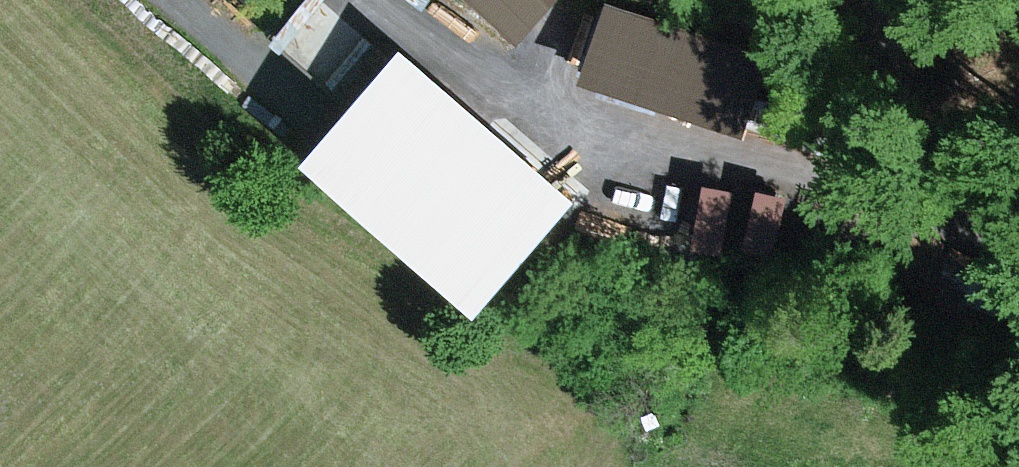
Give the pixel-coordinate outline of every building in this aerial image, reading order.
[(286,35),(330,70),(365,26),(332,0),(314,0),(286,35)] [(523,41),(558,0),(476,0),(523,41)] [(776,53),(612,1),(588,77),(751,129),(776,53)] [(583,192),(408,41),(311,153),(486,304),(583,192)] [(711,185),(705,240),(734,243),(740,188),(711,185)] [(762,210),(758,243),(788,247),(792,213),(762,210)]
